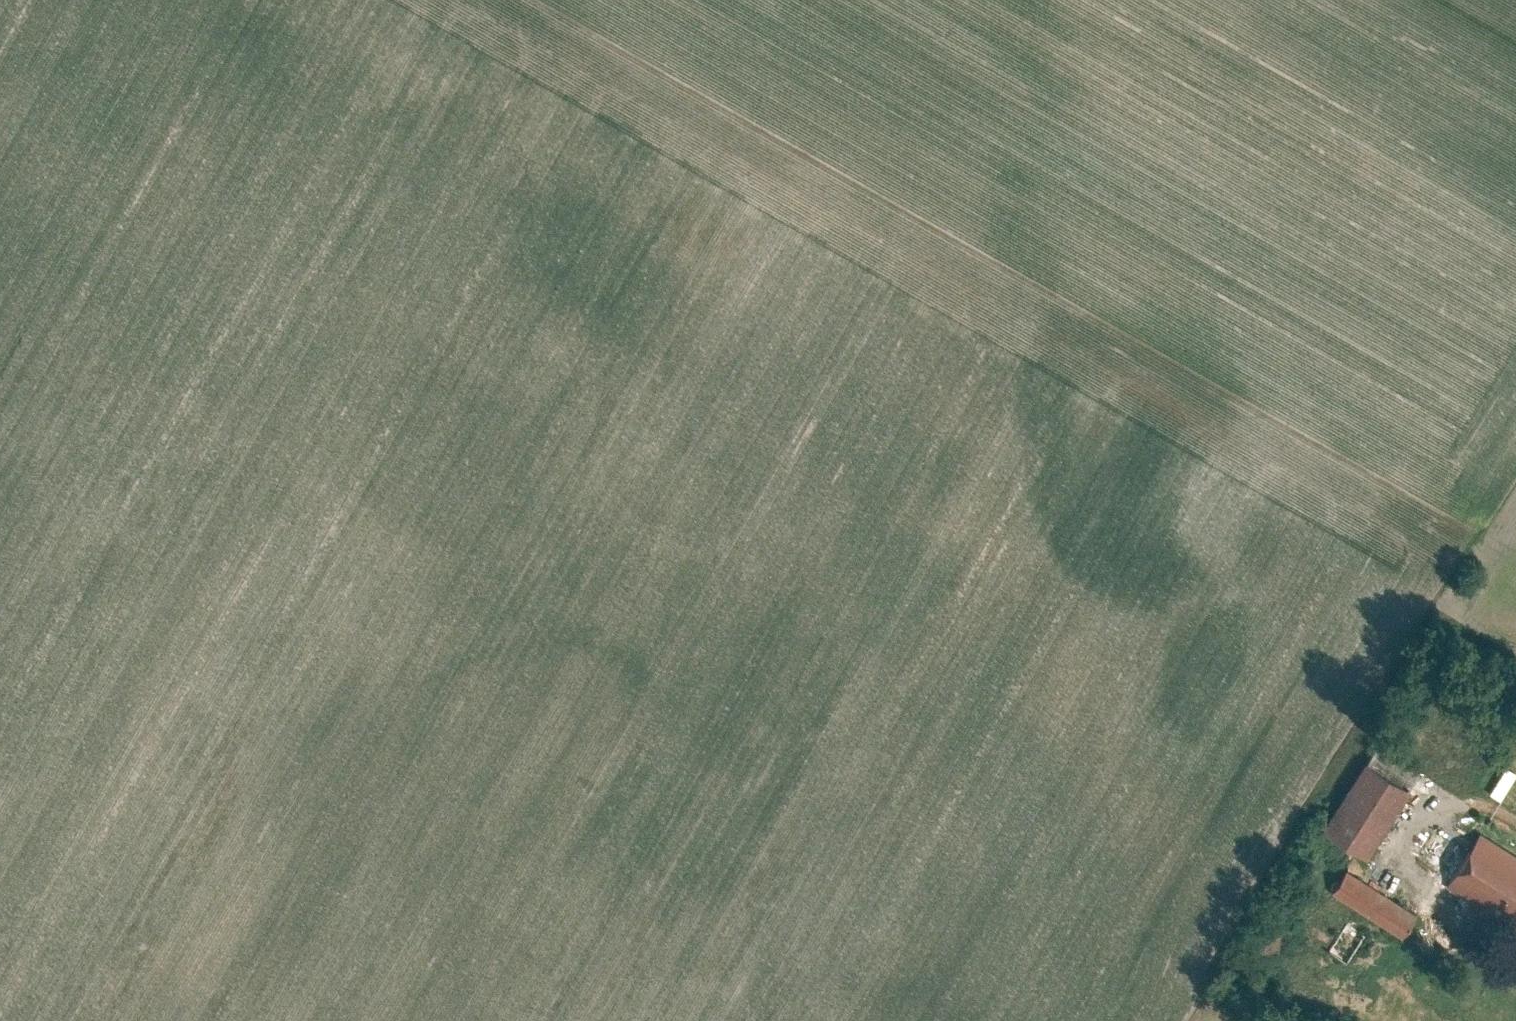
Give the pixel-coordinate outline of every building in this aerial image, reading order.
[(1383,742),(1331,825),(1377,853),(1428,770),(1383,742)] [(1454,882),(1515,919),(1515,844),(1487,827),(1454,882)] [(1352,866),(1338,888),(1408,935),(1423,912),(1352,866)] [(1331,946),(1351,959),(1370,930),(1351,917),(1331,946)]
